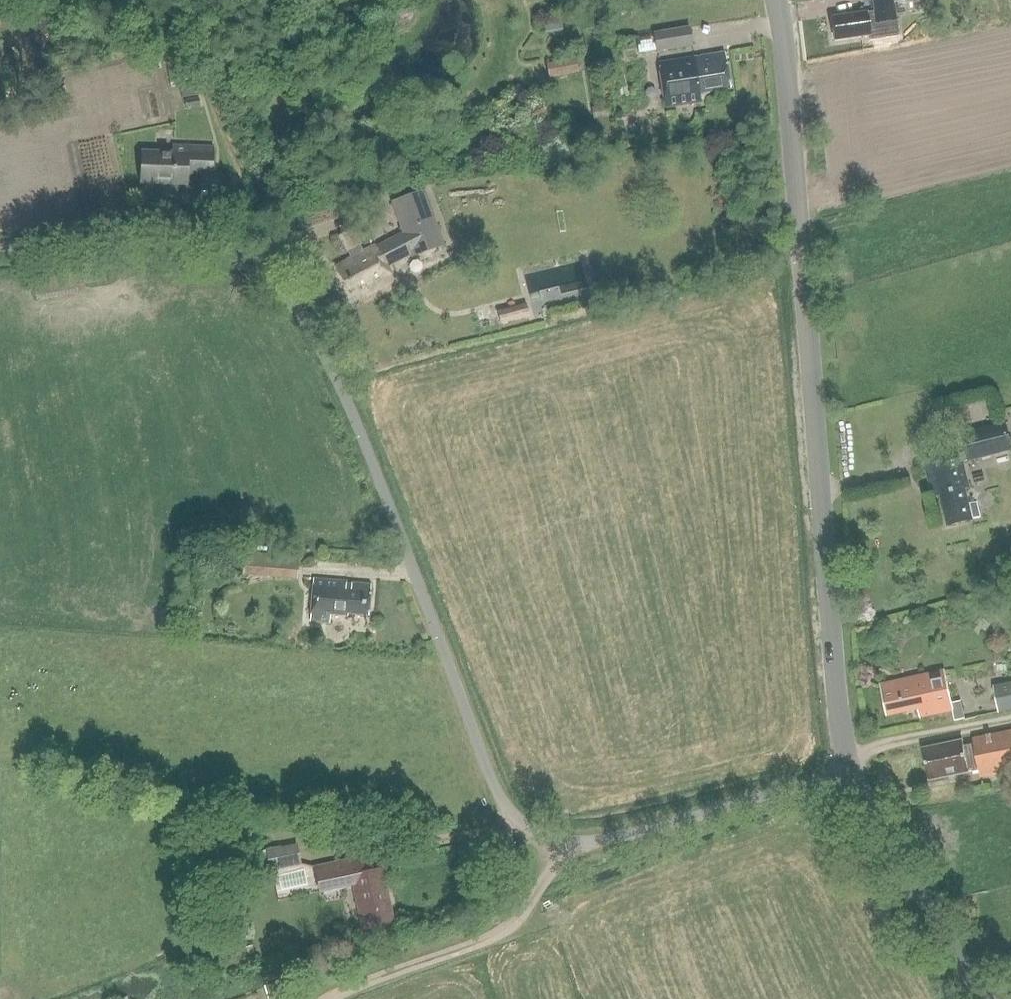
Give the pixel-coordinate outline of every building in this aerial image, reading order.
[(868,25),(895,20),(892,0),(872,0),(874,12),(832,19),(835,40),(870,35),(868,25)] [(656,50),(693,45),(690,25),(653,30),(656,50)] [(189,53),(176,55),(182,98),(196,96),(189,53)] [(699,94),(730,89),(724,53),(659,63),(666,108),(701,103),(699,94)] [(555,60),(556,72),(587,71),(586,58),(555,60)] [(198,97),(185,99),(187,109),(200,107),(198,97)] [(212,173),(213,148),(173,146),(173,153),(142,152),(140,182),(187,184),(187,172),(212,173)] [(411,257),(443,245),(424,191),(392,202),(403,234),(375,248),(374,246),(361,253),(350,231),(339,237),(351,259),(335,267),(350,295),(365,286),(368,293),(393,279),(386,267),(411,255),(411,257)] [(495,309),(499,324),(529,316),(525,301),(495,309)] [(961,452),(924,461),(931,492),(939,490),(949,526),(973,520),(973,519),(981,517),(977,502),(969,504),(965,489),(969,488),(963,462),(1010,450),(1010,443),(1006,421),(960,432),(965,452),(961,452)] [(973,475),(975,483),(985,481),(983,473),(973,475)] [(296,561),(246,555),(243,573),(294,579),(296,561)] [(346,616),(346,614),(368,615),(371,584),(346,583),(346,581),(313,579),(310,622),(329,623),(330,615),(346,616)] [(951,711),(953,710),(952,703),(944,671),(880,685),(887,716),(918,709),(920,718),(951,711)] [(998,712),(1010,710),(1010,682),(993,686),(998,712)] [(953,710),(951,711),(954,721),(964,719),(960,701),(952,703),(953,710)] [(1010,771),(1010,731),(972,739),(973,744),(963,746),(962,741),(922,749),(929,780),(979,770),(980,778),(1010,771)] [(296,843),(254,852),(258,869),(269,867),(269,870),(300,864),(296,843)] [(319,893),(354,886),(362,930),(392,924),(382,869),(372,871),(369,856),(313,867),(319,893)] [(288,889),(311,881),(306,866),(283,874),(288,889)] [(244,961),(255,958),(252,946),(241,948),(244,961)]
